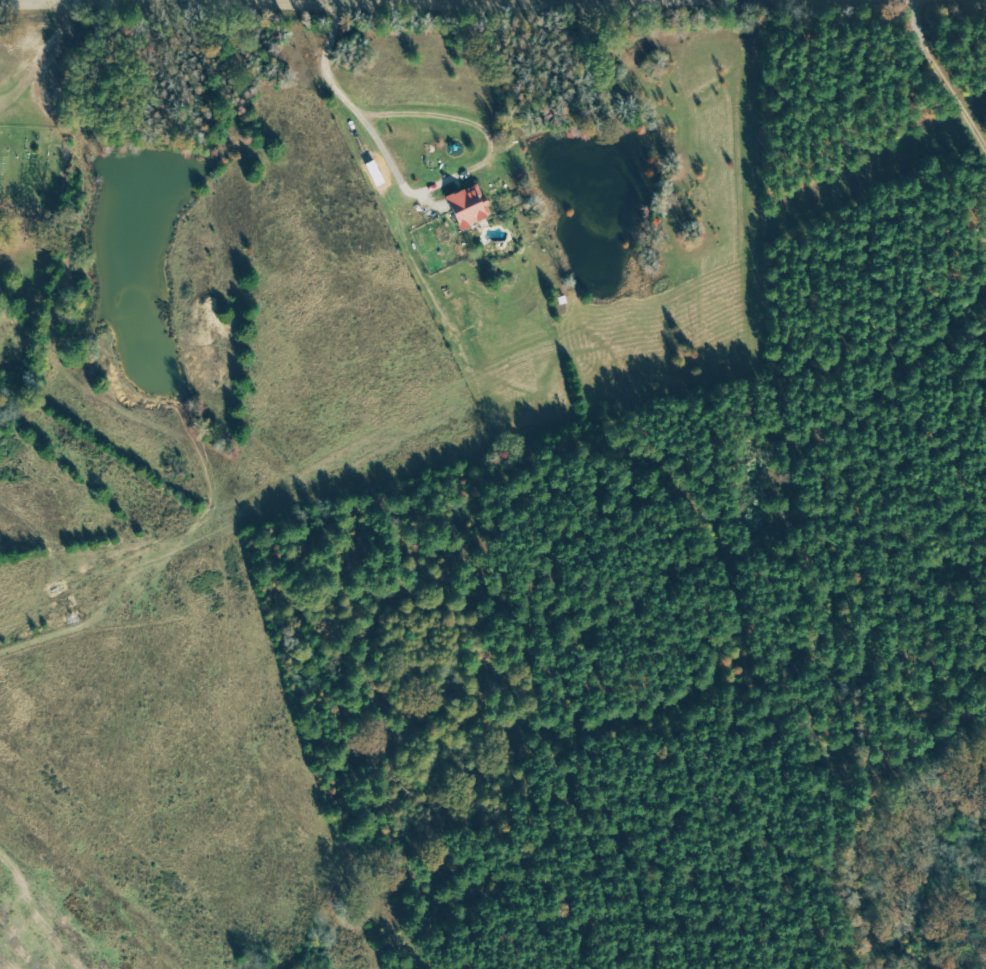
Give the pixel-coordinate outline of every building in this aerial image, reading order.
[(445,195),(458,229),(490,216),(477,183),(445,195)]
